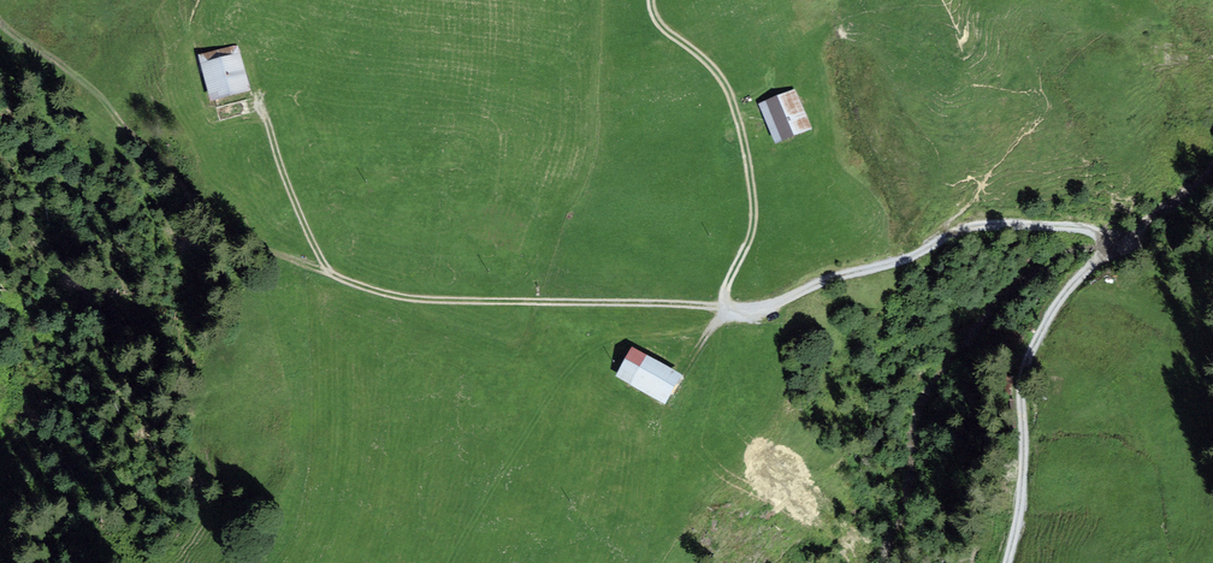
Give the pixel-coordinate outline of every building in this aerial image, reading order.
[(242,67),(238,52),(207,59),(214,87),(245,79),(244,74),(249,73),(247,66),(242,67)] [(786,136),(808,125),(793,92),(770,102),(786,136)] [(661,401),(674,378),(635,355),(622,378),(661,401)]
